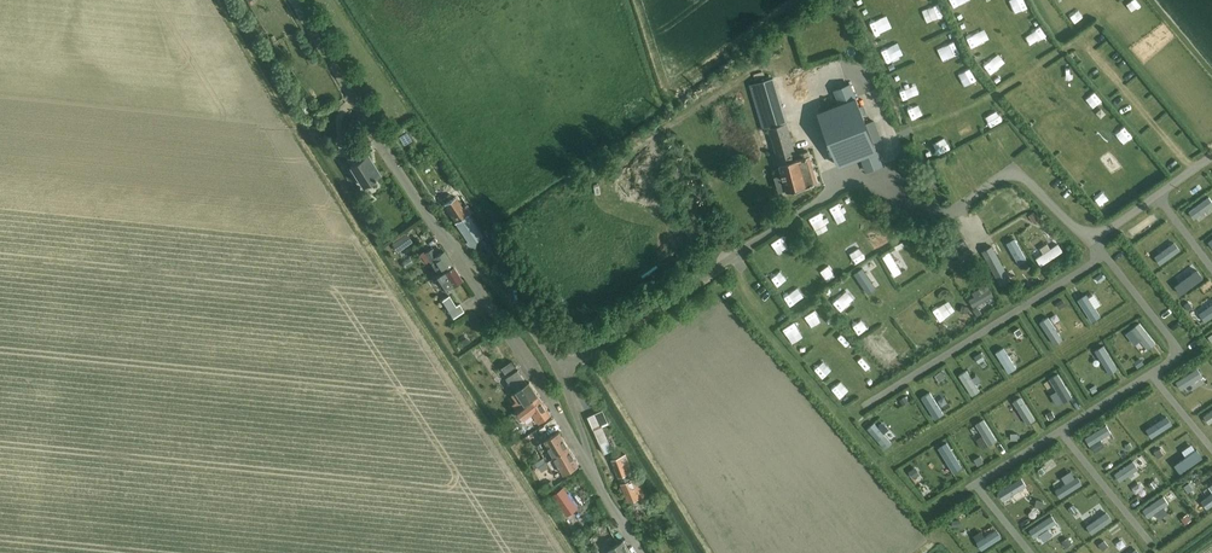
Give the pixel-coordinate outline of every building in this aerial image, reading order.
[(773,78),(749,85),(761,123),(762,130),(769,128),(782,174),(775,176),(779,192),(786,190),(787,192),(817,183),(808,151),(800,153),(801,158),(795,160),(793,155),(795,155),(786,122),(784,116),(773,78)] [(866,171),(882,165),(876,151),(872,141),(850,84),(835,90),(840,104),(818,112),(839,165),(861,157),(866,171)] [(368,155),(357,162),(350,166),(363,186),(380,175),(368,155)] [(455,197),(443,205),(456,223),(455,223),(470,245),(483,236),(468,214),(471,212),(466,205),(461,196),(456,189),(452,192),(455,197)] [(1024,202),(1019,205),(1023,211),(1028,208),(1024,202)] [(1034,212),(1029,215),(1033,223),(1039,219),(1034,212)] [(406,234),(392,244),(397,252),(403,247),(411,242),(406,234)] [(945,261),(968,248),(962,238),(939,250),(945,261)] [(982,251),(1000,285),(1010,280),(992,246),(982,251)] [(433,265),(439,275),(453,266),(444,251),(437,255),(433,248),(425,253),(432,265),(433,265)] [(452,286),(462,279),(453,266),(439,275),(436,276),(445,290),(452,286)] [(453,318),(464,311),(459,304),(456,306),(449,295),(442,300),(453,318)] [(977,305),(972,309),(977,315),(982,312),(977,305)] [(577,330),(585,324),(581,318),(573,323),(577,330)] [(939,325),(932,329),(936,335),(943,331),(939,325)] [(1019,327),(1014,330),(1017,335),(1023,332),(1019,327)] [(1140,357),(1134,361),(1137,366),(1143,362),(1140,357)] [(502,367),(506,373),(516,367),(512,361),(502,367)] [(513,404),(517,410),(538,395),(529,382),(527,383),(518,370),(506,378),(516,391),(512,394),(517,401),(513,404)] [(941,370),(935,374),(939,380),(945,376),(941,370)] [(523,419),(524,418),(528,416),(532,413),(539,423),(551,414),(538,395),(517,410),(523,419)] [(905,396),(900,400),(903,405),(908,401),(905,396)] [(587,417),(604,453),(611,450),(613,449),(601,423),(608,420),(602,410),(595,414),(587,417)] [(545,440),(552,453),(543,457),(546,462),(555,457),(569,448),(559,432),(545,440)] [(555,457),(557,461),(564,474),(579,465),(569,448),(555,457)] [(612,459),(622,483),(621,483),(623,487),(620,488),(621,492),(624,491),(629,502),(644,495),(639,485),(640,485),(637,477),(632,479),(630,472),(632,472),(625,454),(612,459)] [(980,455),(974,458),(978,464),(984,461),(980,455)] [(545,462),(539,466),(542,471),(548,467),(545,462)] [(914,467),(909,471),(913,477),(919,474),(914,467)] [(551,480),(543,485),(546,489),(554,484),(551,480)] [(563,486),(553,493),(567,513),(577,506),(563,486)] [(648,531),(643,533),(647,540),(652,538),(648,531)] [(676,531),(670,535),(674,542),(681,538),(676,531)] [(623,540),(609,549),(611,552),(631,552),(623,540)]
